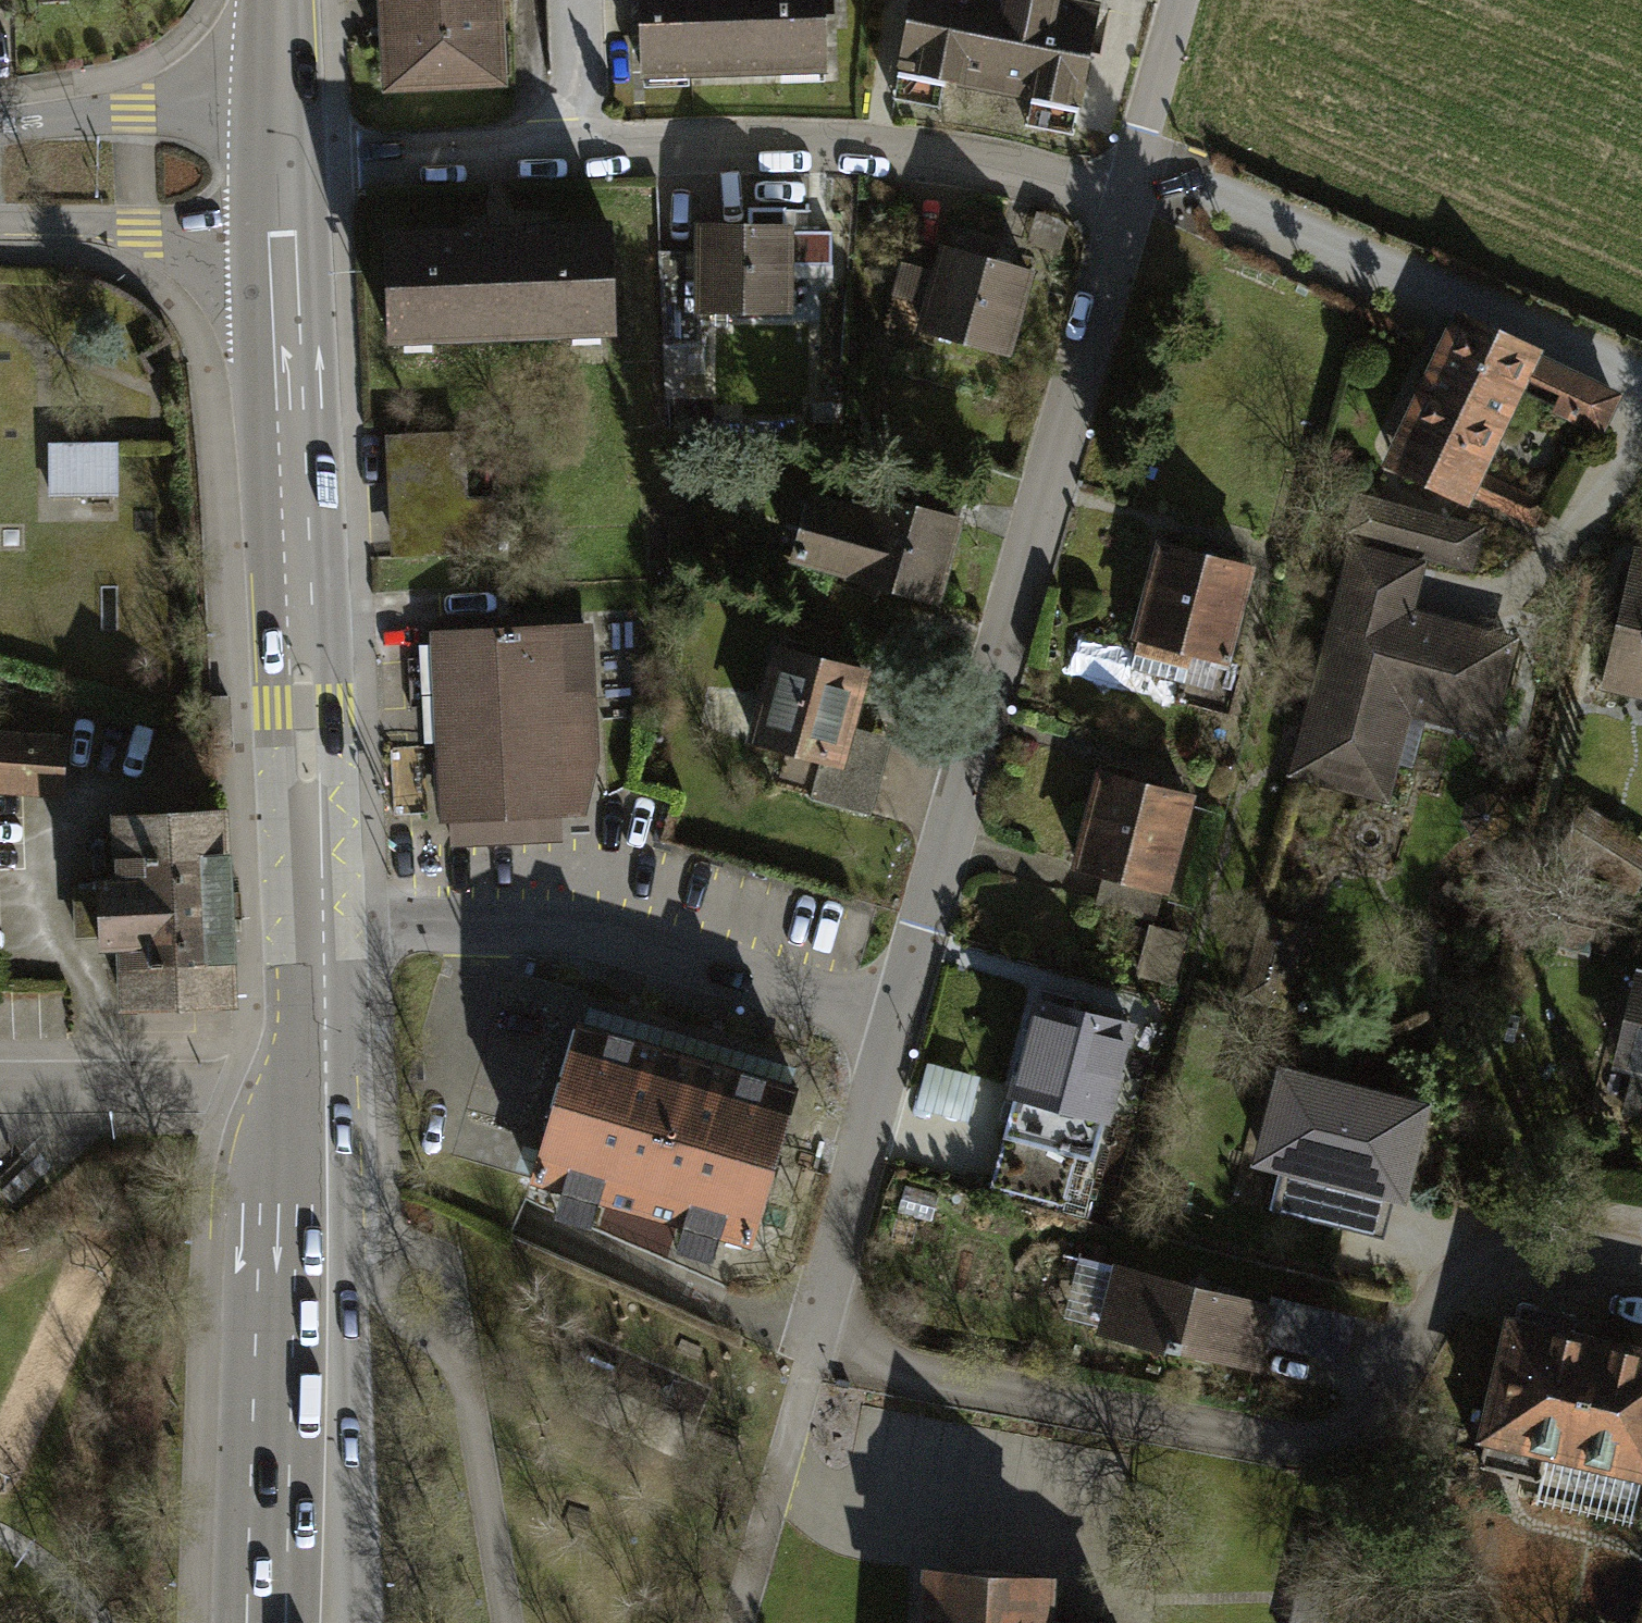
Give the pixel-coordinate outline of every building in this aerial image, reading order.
[(393,82),(496,77),(492,0),(389,0),(393,82)] [(644,76),(824,70),(822,0),(641,0),(644,76)] [(898,70),(1078,106),(1098,6),(1065,0),(912,0),(898,70)] [(702,345),(702,315),(793,314),(792,269),(835,268),(835,231),(791,232),(784,207),(749,208),(749,227),(699,227),(699,256),(660,256),(660,345),(702,345)] [(387,236),(391,339),(612,328),(607,226),(387,236)] [(903,267),(888,318),(1007,353),(1031,272),(947,248),(938,277),(903,267)] [(1477,492),(1525,513),(1533,496),(1485,475),(1521,398),(1596,433),(1613,398),(1537,363),(1540,355),(1450,314),(1385,456),(1475,497),(1477,492)] [(493,498),(464,500),(462,433),(397,436),(401,554),(495,551),(493,498)] [(56,443),(58,493),(125,489),(123,440),(56,443)] [(921,509),(874,495),(869,515),(810,500),(793,557),(849,572),(852,578),(933,599),(959,520),(951,516),(954,497),(926,490),(921,509)] [(1281,776),(1391,805),(1413,721),(1490,743),(1517,644),(1415,616),(1428,566),(1465,576),(1478,532),(1349,495),(1336,539),(1344,541),(1281,776)] [(1129,643),(1228,668),(1254,566),(1155,541),(1129,643)] [(1626,561),(1598,682),(1641,693),(1641,565),(1626,561)] [(439,635),(447,816),(451,815),(561,810),(561,799),(583,797),(593,756),(587,629),(439,635)] [(779,651),(756,737),(821,754),(809,800),(871,816),(883,772),(839,760),(863,673),(779,651)] [(416,756),(440,755),(436,658),(411,659),(416,756)] [(53,796),(55,744),(0,741),(0,793),(53,796)] [(1101,774),(1079,866),(1103,872),(1095,903),(1157,918),(1188,796),(1101,774)] [(1563,844),(1633,888),(1641,875),(1641,843),(1586,808),(1563,844)] [(116,828),(123,1014),(236,1009),(228,823),(116,828)] [(1625,1075),(1641,1079),(1641,999),(1625,1075)] [(1032,1001),(984,1195),(1072,1217),(1120,1023),(1032,1001)] [(579,1022),(533,1178),(753,1242),(798,1085),(579,1022)] [(1420,1108),(1284,1073),(1262,1157),(1284,1162),(1271,1212),(1368,1237),(1380,1187),(1398,1191),(1420,1108)] [(1115,1264),(1098,1333),(1248,1369),(1255,1341),(1265,1301),(1115,1264)] [(1344,1320),(1265,1301),(1255,1341),(1335,1360),(1344,1320)] [(1473,1445),(1641,1489),(1641,1347),(1508,1312),(1473,1445)] [(1046,1580),(933,1573),(930,1622),(1043,1622),(1046,1580)]
